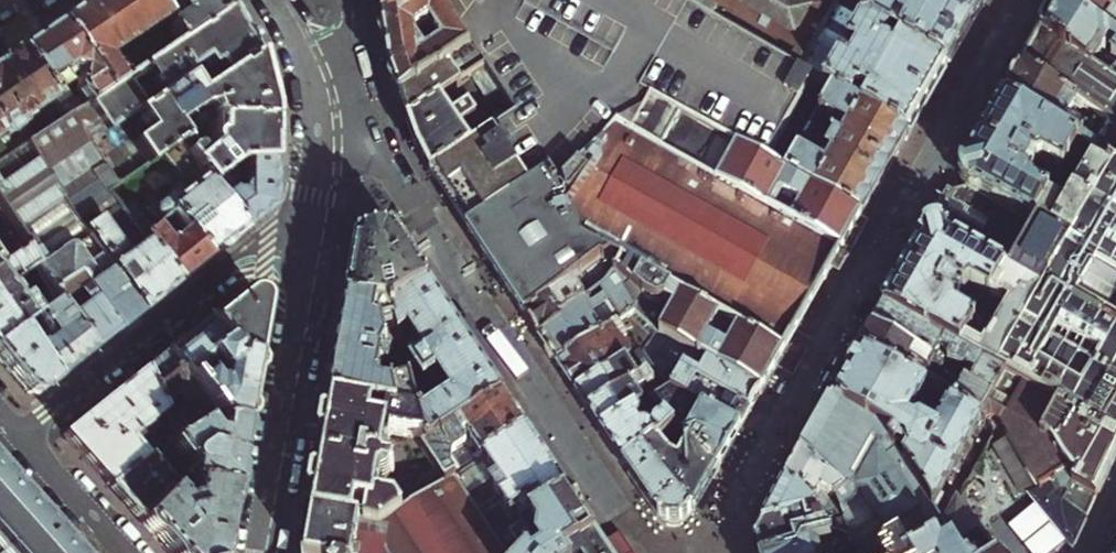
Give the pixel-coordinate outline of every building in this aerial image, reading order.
[(146,0),(88,0),(52,24),(100,91),(154,56),(149,48),(124,66),(121,62),(106,73),(98,60),(159,19),(146,0)] [(228,7),(224,0),(146,0),(159,19),(175,42),(228,7)] [(380,22),(385,39),(393,70),(401,100),(472,52),(437,1),(437,0),(434,0),(412,17),(380,22)] [(380,22),(412,17),(434,0),(381,0),(380,22)] [(654,105),(786,179),(834,95),(713,26),(717,21),(680,0),(437,0),(437,1),(472,52),(401,100),(403,107),(407,122),(483,72),(515,121),(432,176),(443,190),(460,217),(470,231),(553,177),(563,191),(619,132),(634,139),(654,105)] [(908,137),(920,117),(938,85),(946,71),(841,12),(820,0),(680,0),(717,21),(713,26),(834,95),(908,137)] [(946,71),(951,61),(955,54),(900,22),(862,0),(848,0),(841,12),(946,71)] [(955,54),(970,29),(981,10),(964,0),(913,0),(900,22),(955,54)] [(981,10),(986,0),(964,0),(981,10)] [(1060,2),(1115,42),(1115,0),(1061,0),(1060,2)] [(1042,33),(1115,84),(1115,42),(1060,2),(1053,14),(1042,33)] [(221,78),(254,55),(241,31),(228,7),(175,42),(154,56),(100,91),(65,115),(116,188),(146,167),(117,125),(188,78),(186,75),(199,66),(203,72),(213,66),(221,78)] [(100,91),(52,24),(41,32),(16,49),(46,92),(60,82),(55,75),(65,68),(75,74),(70,87),(75,95),(73,97),(68,96),(55,105),(63,116),(65,115),(100,91)] [(1023,66),(1115,128),(1115,84),(1042,33),(1033,49),(1023,66)] [(16,49),(0,60),(0,146),(5,142),(6,137),(4,135),(11,130),(13,132),(19,133),(26,129),(31,137),(63,116),(55,105),(46,92),(16,49)] [(216,118),(270,119),(269,110),(267,102),(264,91),(259,72),(254,55),(221,78),(198,93),(188,78),(117,125),(146,167),(160,157),(177,145),(216,118)] [(1004,99),(1079,145),(1115,167),(1115,128),(1023,66),(1015,81),(1004,99)] [(483,72),(407,122),(412,134),(418,151),(425,165),(429,176),(432,176),(515,121),(483,72)] [(786,179),(860,222),(874,197),(888,172),(898,154),(908,137),(834,95),(786,179)] [(1079,145),(1004,99),(995,116),(977,148),(964,170),(968,187),(1035,224),(1054,191),(1072,201),(1091,167),(1073,156),(1079,145)] [(632,141),(839,257),(851,237),(860,222),(786,179),(654,105),(634,139),(632,141)] [(61,198),(88,235),(142,310),(148,306),(163,294),(177,282),(139,235),(106,195),(116,188),(65,115),(63,116),(31,137),(22,143),(61,198)] [(238,161),(270,160),(270,142),(270,119),(216,118),(177,145),(207,180),(238,161)] [(649,284),(781,359),(813,303),(839,257),(632,141),(634,139),(619,132),(563,191),(553,177),(470,231),(527,318),(595,272),(605,266),(607,270),(617,264),(649,284)] [(0,158),(0,217),(9,231),(61,198),(22,143),(3,156),(0,158)] [(167,205),(172,210),(209,257),(228,241),(246,227),(207,180),(177,145),(160,157),(187,189),(167,205)] [(1079,145),(1073,156),(1091,167),(1072,201),(1054,191),(1035,224),(968,187),(956,195),(951,192),(944,204),(938,215),(943,218),(941,234),(1008,271),(992,299),(1009,308),(989,343),(972,334),(961,352),(1007,378),(1061,408),(1043,440),(1077,478),(1073,486),(1097,498),(1115,457),(1115,167),(1079,145)] [(207,180),(246,227),(270,207),(270,187),(270,160),(238,161),(207,180)] [(172,210),(139,235),(177,282),(193,270),(209,257),(172,210)] [(21,248),(9,231),(0,217),(0,262),(21,248)] [(352,281),(348,306),(391,313),(428,288),(413,267),(391,234),(359,240),(352,281)] [(989,343),(1009,308),(992,299),(1008,271),(941,234),(924,238),(920,246),(906,271),(896,289),(884,309),(961,352),(972,334),(989,343)] [(36,269),(50,290),(78,272),(117,330),(132,319),(142,310),(88,235),(36,269)] [(0,262),(0,342),(19,330),(39,312),(15,278),(33,265),(21,248),(0,262)] [(662,331),(761,395),(771,377),(781,359),(649,284),(617,264),(607,270),(615,280),(642,299),(634,313),(634,314),(648,323),(662,331)] [(50,290),(55,297),(92,350),(106,339),(117,330),(78,272),(50,290)] [(591,283),(599,278),(595,272),(527,318),(533,327),(541,339),(564,325),(561,320),(598,294),(591,283)] [(564,325),(541,339),(550,352),(558,365),(634,314),(634,313),(642,299),(615,280),(609,287),(598,294),(561,320),(564,325)] [(421,420),(429,449),(503,399),(496,389),(428,288),(391,313),(400,345),(411,337),(427,362),(409,374),(411,383),(413,392),(429,381),(444,404),(421,420)] [(228,354),(249,358),(251,347),(257,317),(259,305),(258,302),(256,298),(252,295),(249,293),(245,292),(241,292),(237,294),(234,296),(221,306),(203,321),(228,354)] [(39,312),(19,330),(53,382),(68,370),(82,359),(92,350),(55,297),(39,312)] [(330,404),(420,415),(413,392),(411,383),(397,386),(397,389),(388,389),(385,384),(386,378),(386,373),(386,364),(385,353),(382,342),(392,344),(392,347),(400,345),(391,313),(348,306),(344,326),(335,377),(330,404)] [(880,317),(872,331),(937,368),(942,359),(950,363),(948,368),(965,378),(966,376),(976,381),(972,388),(994,400),(1007,378),(961,352),(884,309),(880,317)] [(634,314),(558,365),(567,379),(577,394),(630,359),(619,342),(648,323),(634,314)] [(208,416),(238,422),(242,403),(245,383),(246,376),(249,358),(228,354),(203,321),(163,353),(208,416)] [(19,330),(0,342),(0,365),(27,395),(31,394),(38,394),(53,382),(19,330)] [(698,384),(750,414),(757,402),(761,395),(662,331),(647,355),(656,369),(669,389),(688,400),(698,384)] [(868,339),(860,352),(927,390),(953,405),(982,421),(994,400),(972,388),(937,368),(872,331),(868,339)] [(630,359),(577,394),(583,403),(590,413),(649,374),(656,369),(647,355),(644,350),(630,359)] [(927,390),(860,352),(853,365),(840,388),(832,403),(896,439),(893,446),(942,527),(957,501),(942,492),(982,421),(953,405),(937,432),(921,424),(913,424),(909,422),(927,390)] [(143,369),(161,413),(172,440),(208,416),(163,353),(153,361),(143,369)] [(109,485),(146,459),(129,441),(161,413),(143,369),(103,401),(63,433),(109,485)] [(649,374),(590,413),(596,422),(603,433),(644,406),(637,396),(656,384),(649,374)] [(982,421),(988,425),(993,421),(1002,426),(1040,491),(1030,497),(1073,549),(1083,530),(1088,518),(1064,505),(1073,486),(1077,478),(1043,440),(1061,408),(1007,378),(994,400),(982,421)] [(688,400),(740,431),(747,419),(750,414),(698,384),(688,400)] [(678,433),(716,474),(734,442),(740,431),(688,400),(669,389),(649,402),(678,433)] [(424,453),(433,471),(442,488),(454,480),(526,433),(522,427),(503,399),(429,449),(424,453)] [(644,406),(603,433),(614,450),(625,467),(644,454),(657,445),(659,447),(678,433),(649,402),(644,406)] [(832,403),(824,417),(810,442),(802,456),(840,500),(835,505),(845,525),(852,541),(858,552),(882,552),(901,542),(908,552),(913,552),(946,534),(942,527),(893,446),(896,439),(832,403)] [(313,499),(309,520),(376,531),(442,488),(433,471),(383,503),(377,502),(389,436),(406,440),(424,453),(429,449),(421,420),(420,415),(330,404),(326,425),(319,465),(313,499)] [(182,480),(227,488),(233,455),(238,422),(208,416),(172,440),(149,457),(173,488),(182,480)] [(519,545),(511,533),(567,494),(553,473),(537,449),(526,433),(454,480),(505,552),(508,552),(519,545)] [(644,454),(693,514),(700,503),(712,480),(716,474),(678,433),(659,447),(657,445),(644,454)] [(644,454),(625,467),(640,489),(661,521),(663,523),(666,524),(669,524),(672,525),(679,525),(683,524),(687,521),(691,518),(692,516),(693,514),(644,454)] [(840,500),(802,456),(795,469),(786,485),(814,506),(830,530),(845,525),(835,505),(840,500)] [(173,488),(149,457),(146,459),(109,485),(124,502),(139,519),(173,488)] [(0,460),(0,552),(83,552),(0,460)] [(170,552),(215,552),(221,522),(227,488),(182,480),(173,488),(139,519),(170,552)] [(454,480),(442,488),(376,531),(342,552),(505,552),(454,480)] [(814,506),(786,485),(777,500),(764,525),(804,523),(807,530),(814,528),(817,535),(830,530),(814,506)] [(1094,506),(1097,498),(1073,486),(1064,505),(1088,518),(1094,506)] [(519,545),(524,552),(569,552),(595,534),(585,520),(572,500),(567,494),(511,533),(519,545)] [(957,501),(942,527),(946,534),(953,545),(978,529),(957,501)] [(376,531),(309,520),(307,528),(303,552),(342,552),(376,531)] [(764,525),(760,531),(756,540),(759,552),(796,552),(792,544),(817,535),(814,528),(807,530),(804,523),(764,525)] [(833,548),(852,541),(845,525),(830,530),(817,535),(792,544),(796,552),(834,552),(833,548)] [(595,534),(569,552),(608,552),(595,534)] [(953,545),(946,534),(913,552),(958,552),(953,545)] [(901,542),(882,552),(908,552),(901,542)]
